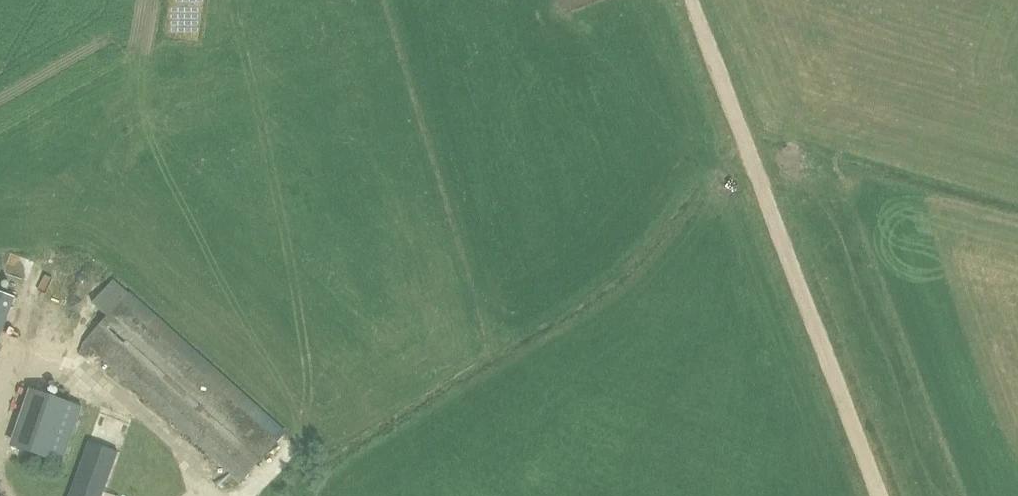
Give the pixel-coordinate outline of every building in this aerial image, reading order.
[(108,318),(79,352),(89,360),(94,354),(241,483),(279,442),(287,434),(113,280),(107,287),(91,303),(108,318)] [(8,316),(15,297),(0,292),(0,313),(8,316)] [(12,448),(63,464),(84,407),(32,389),(12,448)] [(67,495),(100,495),(116,452),(87,441),(67,495)]
